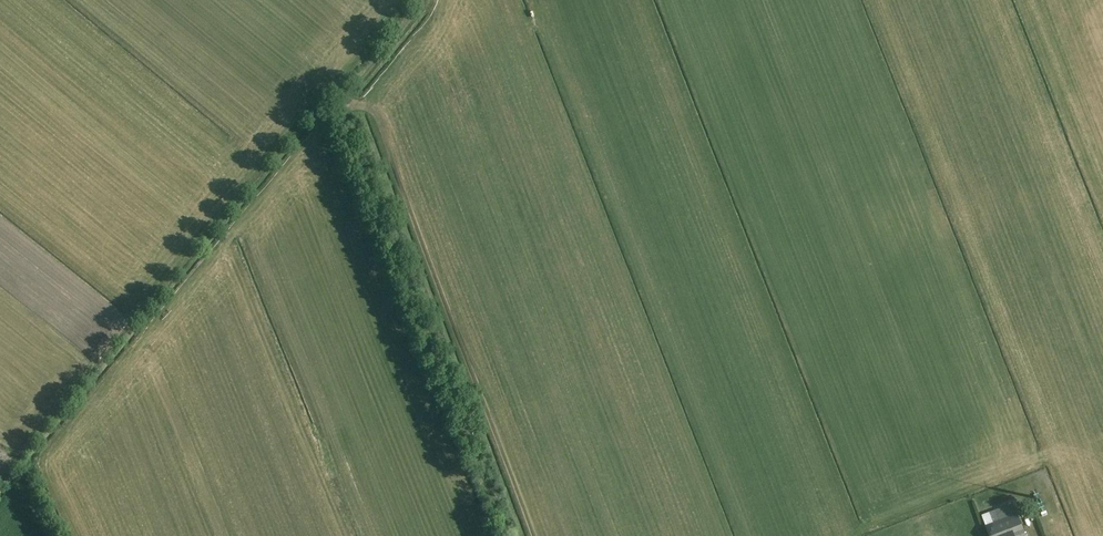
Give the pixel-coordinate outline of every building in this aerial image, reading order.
[(989,512),(982,515),(986,525),(985,525),(989,535),(1028,535),(1018,513),(1017,513),(1013,503),(989,512)]
